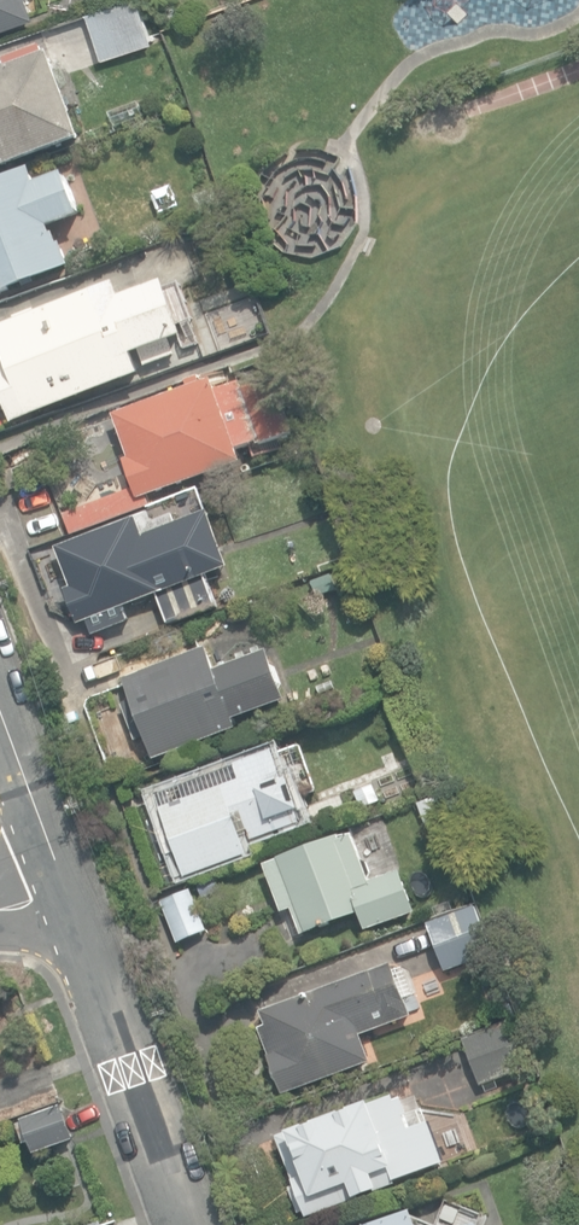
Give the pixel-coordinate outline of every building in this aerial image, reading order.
[(37,16),(31,0),(0,0),(0,30),(37,16)] [(103,59),(155,42),(141,0),(124,0),(88,12),(103,59)] [(180,18),(175,0),(166,0),(161,1),(166,22),(180,18)] [(82,139),(52,54),(46,56),(43,47),(6,61),(9,69),(0,72),(0,168),(82,139)] [(106,112),(113,127),(142,117),(137,102),(106,112)] [(71,266),(63,244),(61,245),(57,234),(54,235),(51,227),(81,216),(65,173),(38,183),(32,167),(0,179),(0,293),(71,266)] [(10,421),(141,376),(132,351),(177,332),(160,287),(123,302),(115,282),(0,325),(0,348),(5,362),(0,364),(0,390),(10,421)] [(60,515),(68,535),(147,505),(145,498),(242,462),(238,451),(256,444),(257,448),(294,435),(275,383),(246,394),(242,384),(221,392),(217,381),(205,386),(202,377),(184,384),(186,390),(114,416),(130,458),(123,460),(133,487),(60,515)] [(88,620),(94,634),(129,621),(124,607),(157,594),(168,624),(217,606),(206,576),(230,567),(210,511),(177,523),(175,518),(173,519),(166,500),(145,508),(148,516),(136,520),(135,518),(57,547),(72,587),(66,589),(79,623),(88,620)] [(311,581),(317,597),(337,589),(331,573),(311,581)] [(145,737),(153,759),(237,728),(234,719),(286,700),(267,650),(217,668),(209,647),(124,679),(131,700),(122,703),(136,740),(145,737)] [(157,793),(186,877),(251,855),(243,833),(249,830),(253,840),(300,824),(296,812),(301,810),(290,776),(284,779),(274,748),(235,762),(236,766),(157,793)] [(354,792),(360,808),(379,801),(373,784),(354,792)] [(291,908),(300,934),(359,914),(365,930),(416,913),(401,871),(371,882),(354,834),(341,839),(340,836),(278,858),(279,860),(265,864),(281,912),(291,908)] [(163,899),(180,941),(205,931),(188,889),(163,899)] [(425,923),(442,971),(493,953),(475,904),(425,923)] [(282,1094),(371,1061),(358,1026),(385,1015),(385,1013),(407,1005),(391,964),(261,1011),(267,1027),(259,1030),(282,1094)] [(465,1038),(481,1085),(528,1069),(512,1022),(465,1038)] [(306,1210),(309,1216),(413,1178),(411,1174),(444,1161),(434,1135),(417,1141),(411,1124),(404,1126),(392,1095),(383,1099),(383,1097),(279,1135),(297,1185),(291,1187),(300,1212),(306,1210)] [(34,1140),(37,1149),(74,1135),(63,1104),(24,1117),(26,1120),(20,1122),(27,1142),(34,1140)] [(410,1209),(368,1224),(416,1224),(410,1209)]
